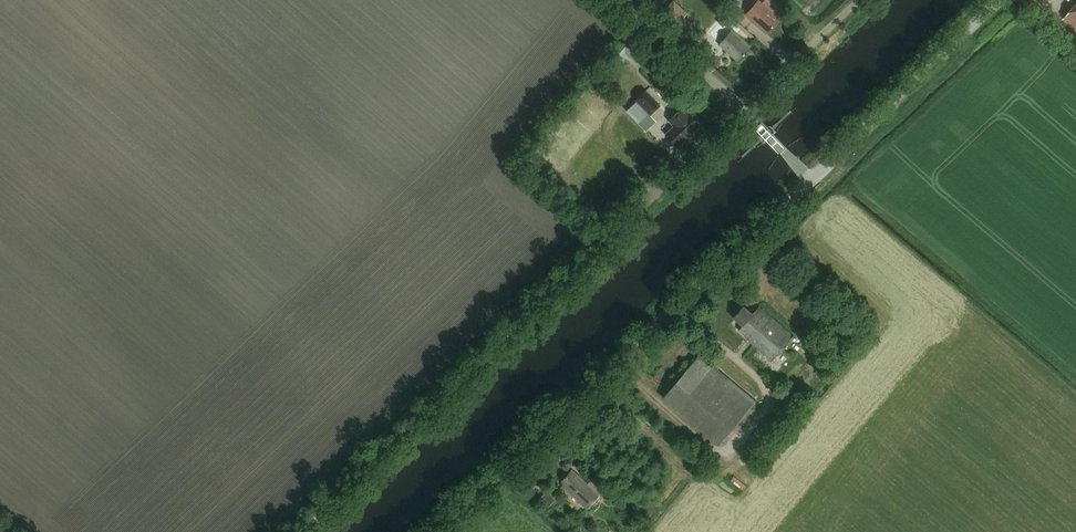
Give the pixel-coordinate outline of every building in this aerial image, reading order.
[(759,0),(745,15),(765,34),(769,30),(769,31),(776,23),(779,19),(759,0)] [(655,15),(680,36),(689,26),(683,21),(686,17),(667,1),(655,15)] [(1062,19),(1075,30),(1075,3),(1062,19)] [(719,27),(710,36),(737,62),(740,58),(741,59),(748,51),(747,51),(750,47),(731,30),(727,34),(719,27)] [(639,65),(646,56),(629,43),(622,52),(639,65)] [(646,91),(636,100),(650,115),(660,106),(646,91)] [(683,108),(677,114),(675,112),(673,112),(669,115),(670,118),(671,119),(670,121),(675,126),(666,134),(677,145),(685,137),(685,138),(699,124),(689,113),(688,113),(683,108)] [(763,135),(760,139),(764,143),(777,132),(772,127),(769,130),(763,135)] [(773,361),(794,336),(759,306),(753,314),(744,306),(734,318),(743,325),(739,330),(749,338),(748,340),(773,361)] [(719,444),(756,401),(700,354),(663,397),(719,444)] [(587,508),(599,495),(572,470),(563,481),(566,483),(563,486),(587,508)] [(548,507),(555,500),(546,492),(540,499),(548,507)]
